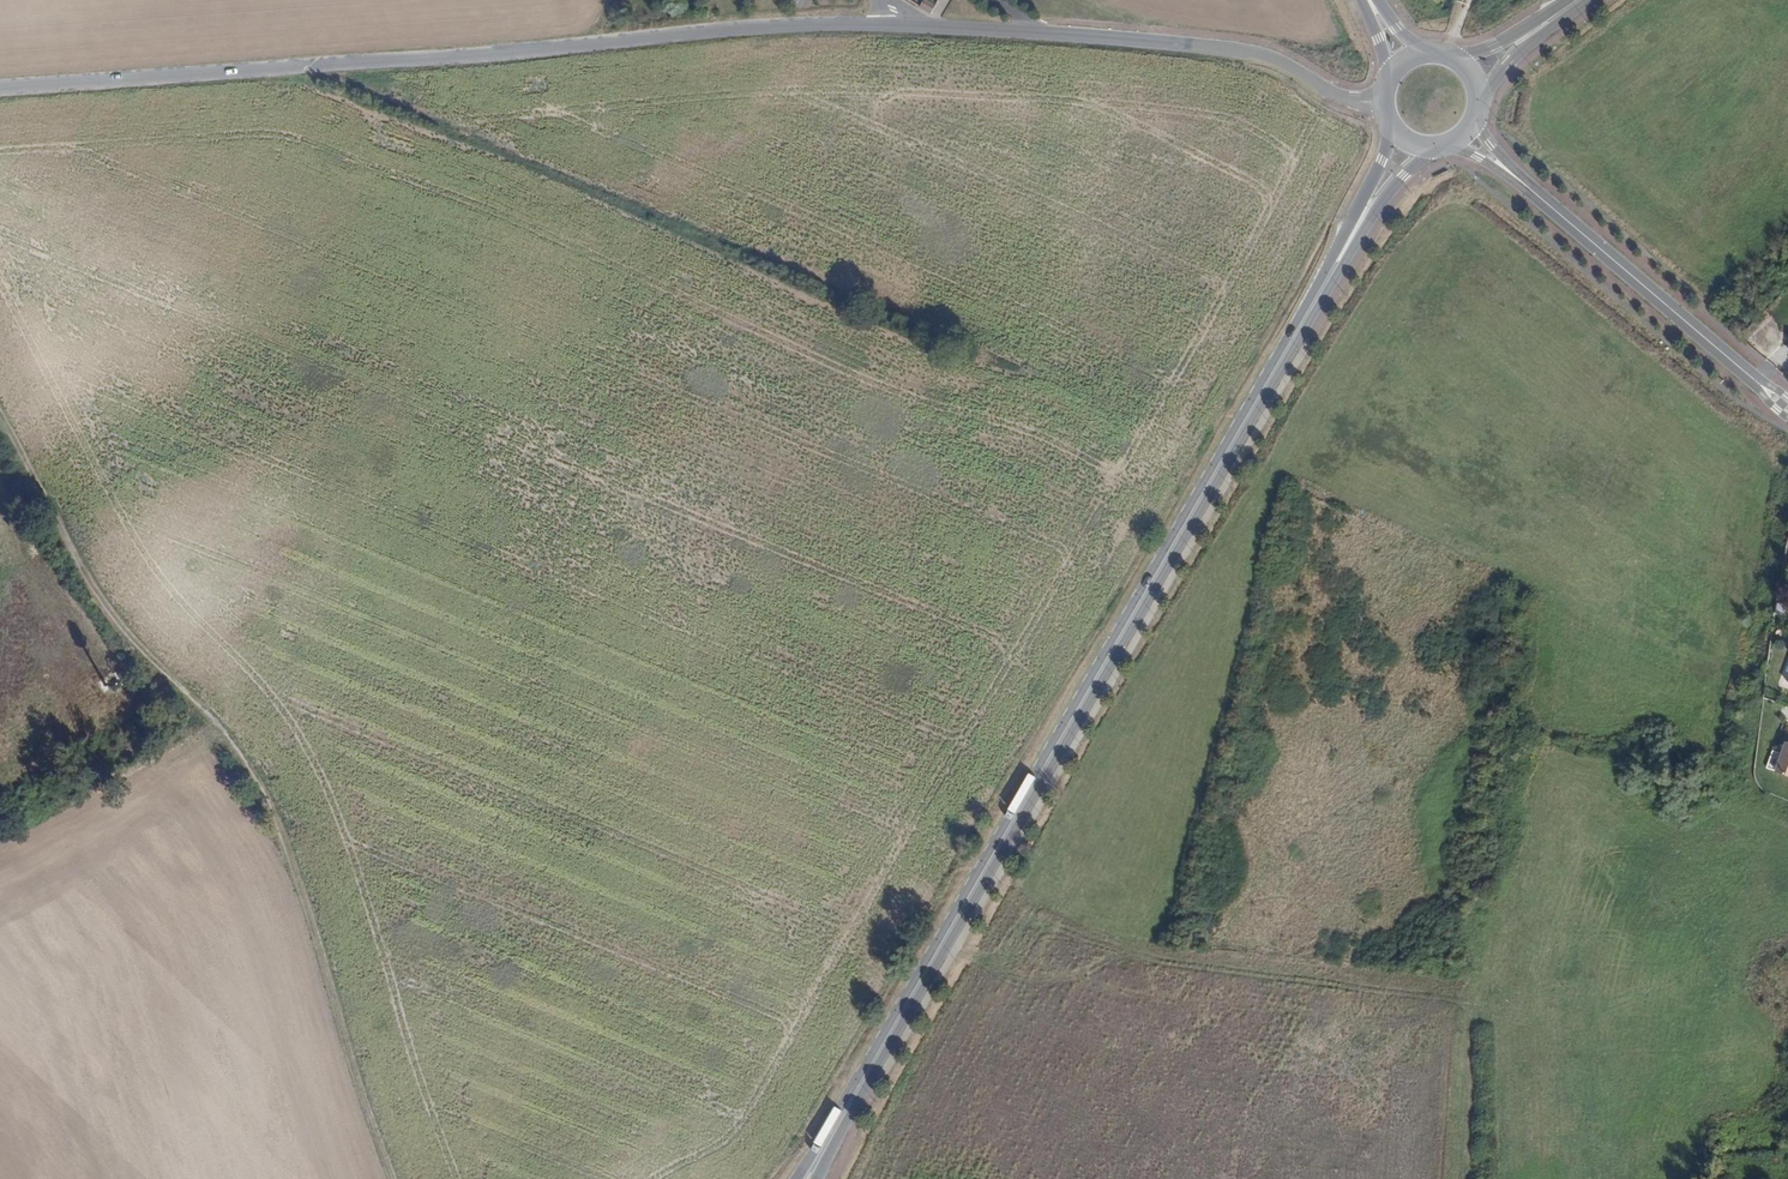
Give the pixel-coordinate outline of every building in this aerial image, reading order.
[(1786,743),(1782,755),(1776,772),(1787,777),(1787,744),(1786,743)]
